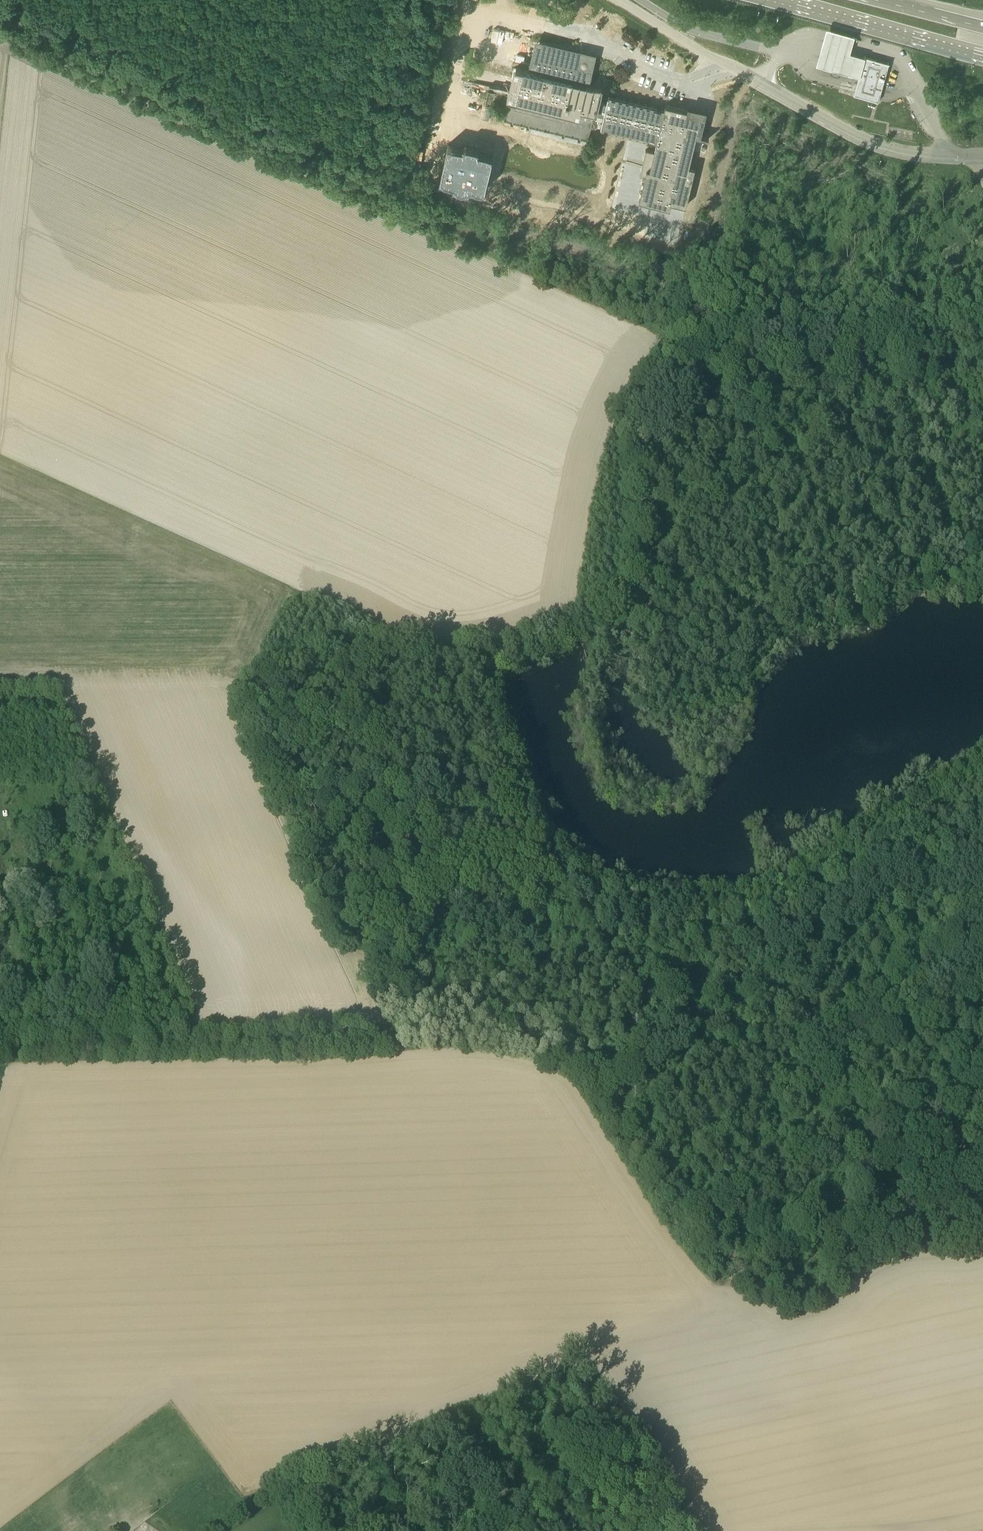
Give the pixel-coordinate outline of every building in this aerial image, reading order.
[(514,68),(511,80),(513,80),(504,118),(504,119),(588,139),(592,124),(657,139),(664,110),(608,96),(607,101),(598,99),(601,87),(584,83),(587,70),(577,68),(579,57),(536,48),(533,64),(539,66),(538,72),(516,67),(516,68),(514,68)] [(878,101),(881,92),(889,63),(888,62),(887,63),(866,57),(866,56),(864,56),(864,57),(865,58),(858,84),(857,84),(854,94),(855,95),(855,94),(877,100),(877,101),(878,101)] [(657,139),(655,148),(655,151),(646,149),(640,174),(645,175),(639,201),(670,208),(672,202),(686,206),(695,167),(689,165),(700,120),(686,117),(688,110),(666,104),(664,110),(657,139)]
